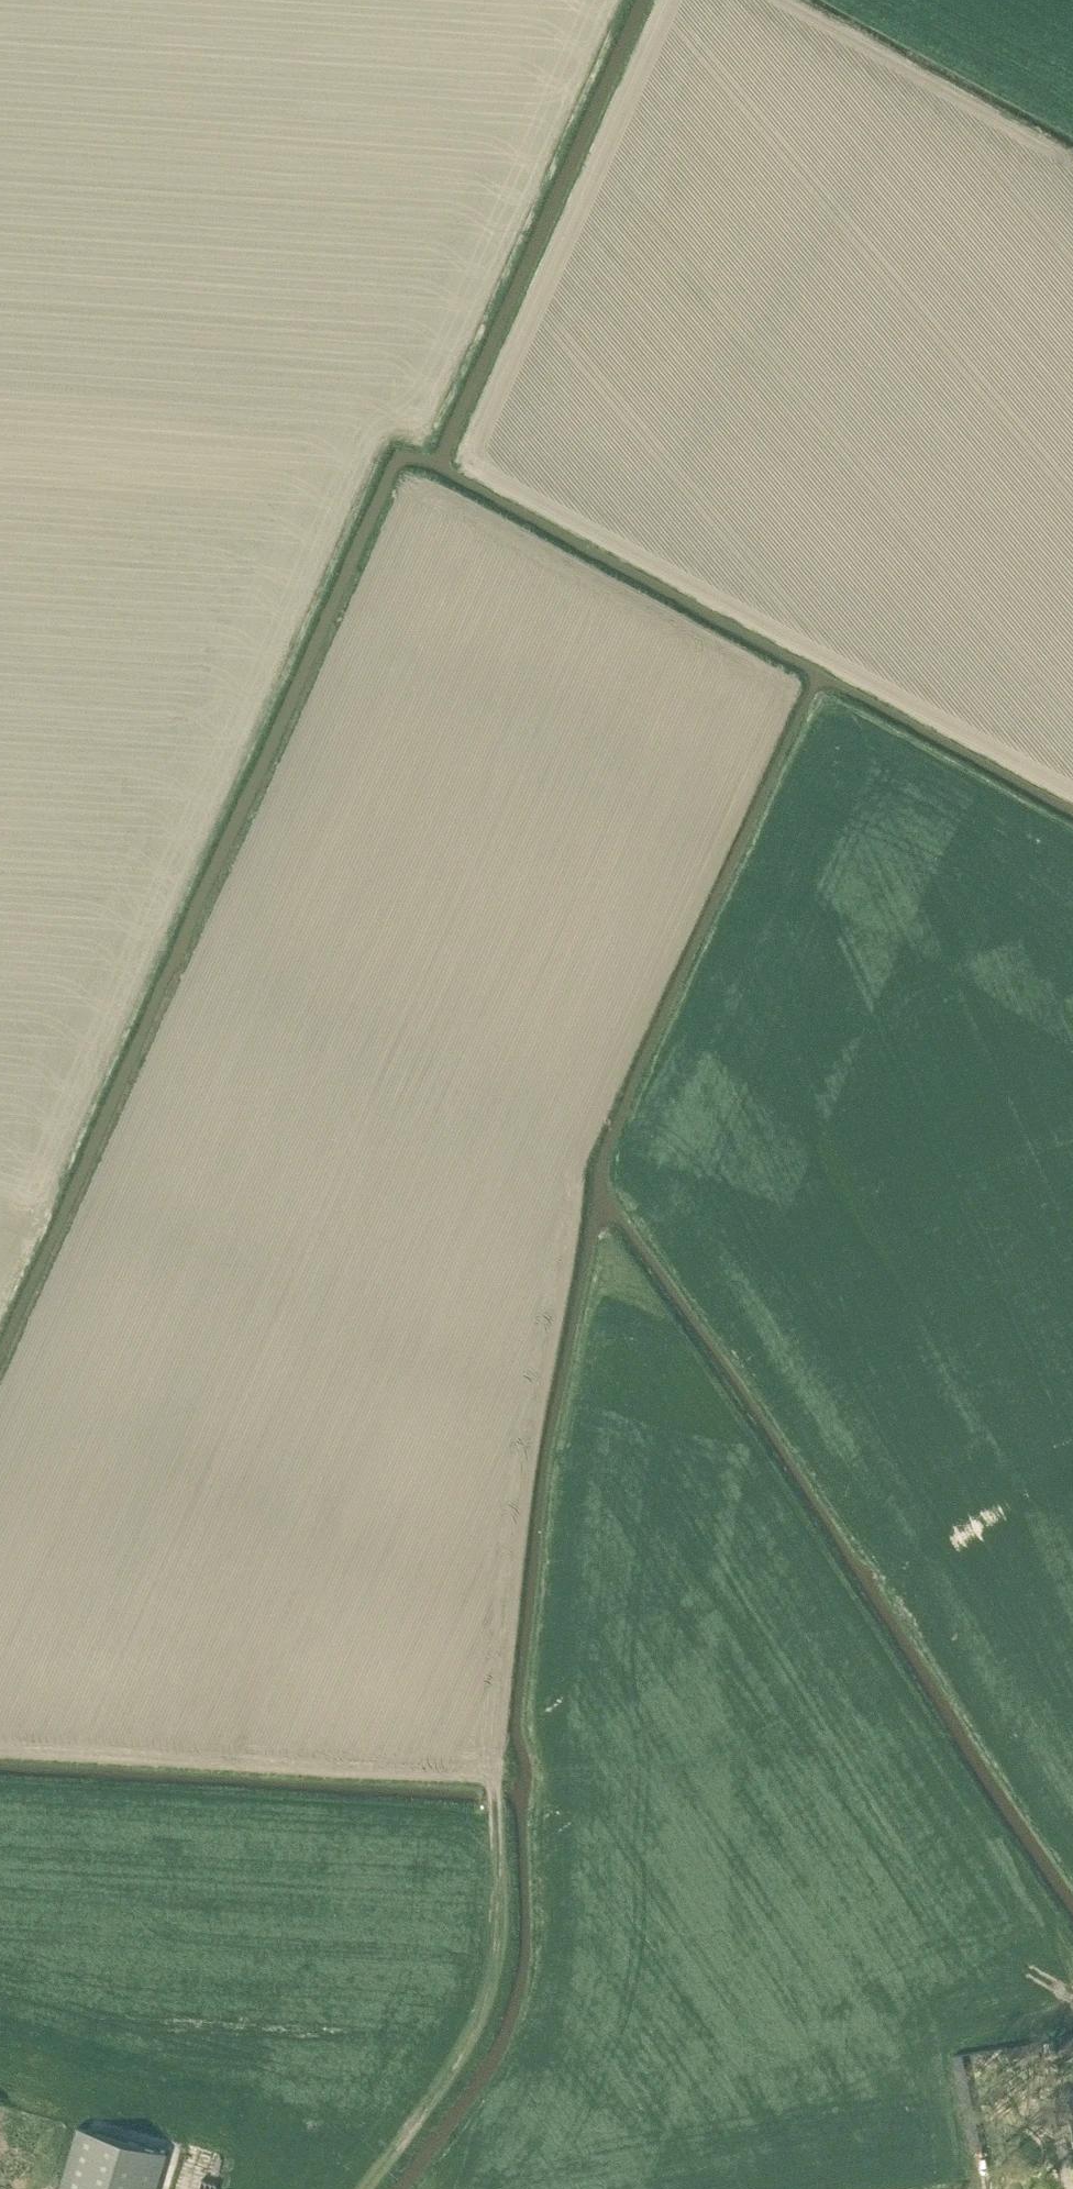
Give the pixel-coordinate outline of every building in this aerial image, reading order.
[(1058,2037),(1061,2055),(1072,2053),(1072,2035),(1058,2037)] [(1006,2047),(1009,2066),(1040,2060),(1036,2041),(1006,2047)] [(972,2151),(982,2149),(961,2054),(951,2056),(972,2151)] [(59,2188),(155,2188),(165,2153),(77,2127),(59,2188)] [(974,2163),(985,2161),(984,2150),(973,2151),(974,2163)]
